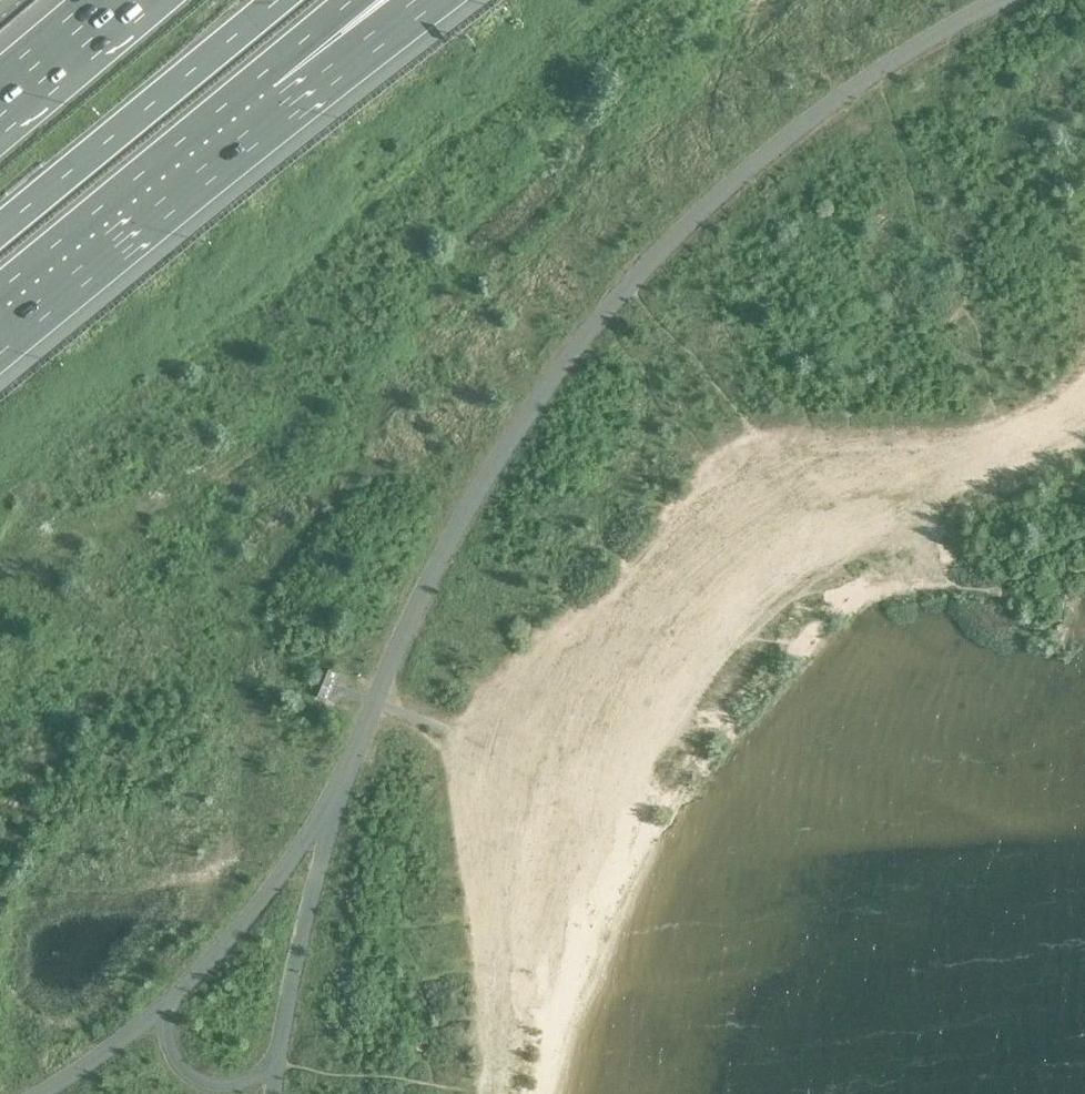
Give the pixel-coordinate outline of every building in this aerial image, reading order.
[(367,318),(374,330),(389,320),(381,309),(367,318)] [(327,669),(317,695),(327,699),(337,673),(327,669)]
